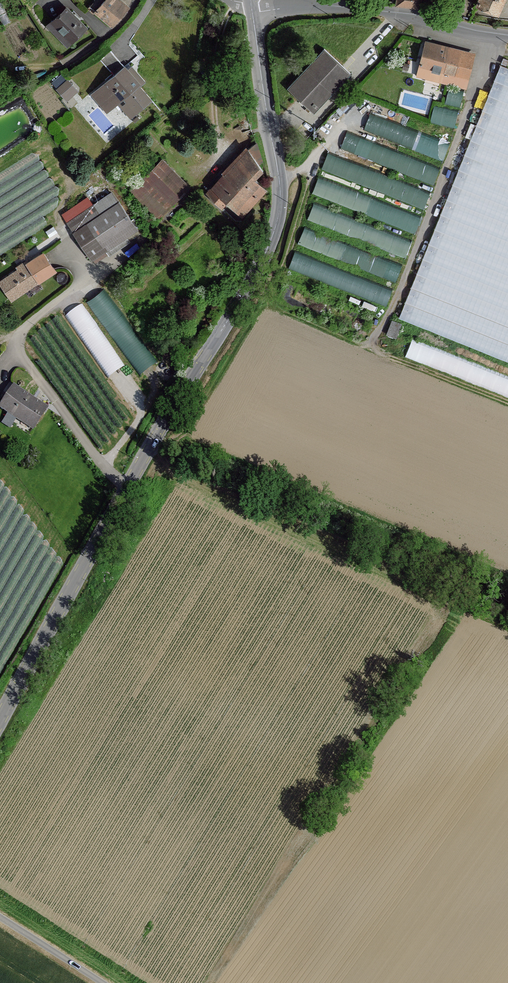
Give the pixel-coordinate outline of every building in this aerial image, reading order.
[(95,11),(113,26),(128,8),(118,0),(104,0),(95,11)] [(477,4),(498,13),(504,0),(478,0),(477,4)] [(86,28),(67,8),(53,21),(71,41),(86,28)] [(443,73),(448,49),(424,43),(417,75),(441,81),(443,73)] [(443,73),(466,78),(472,55),(448,49),(443,73)] [(114,76),(124,67),(110,50),(99,59),(114,76)] [(349,74),(323,51),(287,88),(314,113),(349,74)] [(404,323),(507,358),(507,69),(494,64),(404,323)] [(114,76),(97,90),(111,107),(123,97),(136,113),(150,100),(138,86),(140,85),(128,71),(124,67),(114,76)] [(128,71),(140,85),(143,82),(131,68),(128,71)] [(466,78),(443,73),(441,81),(448,83),(464,87),(466,78)] [(76,89),(69,81),(59,90),(66,99),(76,89)] [(450,87),(447,101),(463,104),(466,90),(450,87)] [(432,120),(456,126),(459,109),(435,104),(432,120)] [(371,113),(366,131),(446,156),(452,139),(371,113)] [(342,148),(437,181),(442,165),(348,131),(342,148)] [(248,149),(258,164),(263,161),(257,144),(256,143),(248,149)] [(248,149),(208,193),(222,207),(229,200),(241,212),(264,187),(256,181),(264,172),(263,169),(258,164),(248,149)] [(314,195),(419,228),(432,187),(328,154),(322,173),(321,173),(314,195)] [(188,187),(161,161),(133,190),(158,218),(188,187)] [(112,192),(93,205),(99,215),(118,202),(112,192)] [(69,222),(93,205),(88,198),(64,214),(69,222)] [(87,223),(103,246),(134,225),(118,202),(99,215),(87,223)] [(314,204),(309,220),(409,253),(414,237),(314,204)] [(87,223),(99,215),(93,205),(69,222),(74,232),(87,223)] [(105,249),(103,246),(87,223),(74,232),(92,258),(105,249)] [(305,228),(300,244),(399,276),(405,260),(399,258),(398,259),(305,228)] [(388,303),(395,287),(297,250),(291,266),(388,303)] [(44,253),(5,279),(16,295),(55,269),(44,253)] [(157,362),(106,287),(89,298),(141,373),(157,362)] [(69,312),(110,375),(125,365),(85,302),(69,312)] [(446,351),(412,341),(407,356),(442,366),(446,351)] [(14,386),(0,407),(0,409),(34,431),(49,409),(14,386)]
